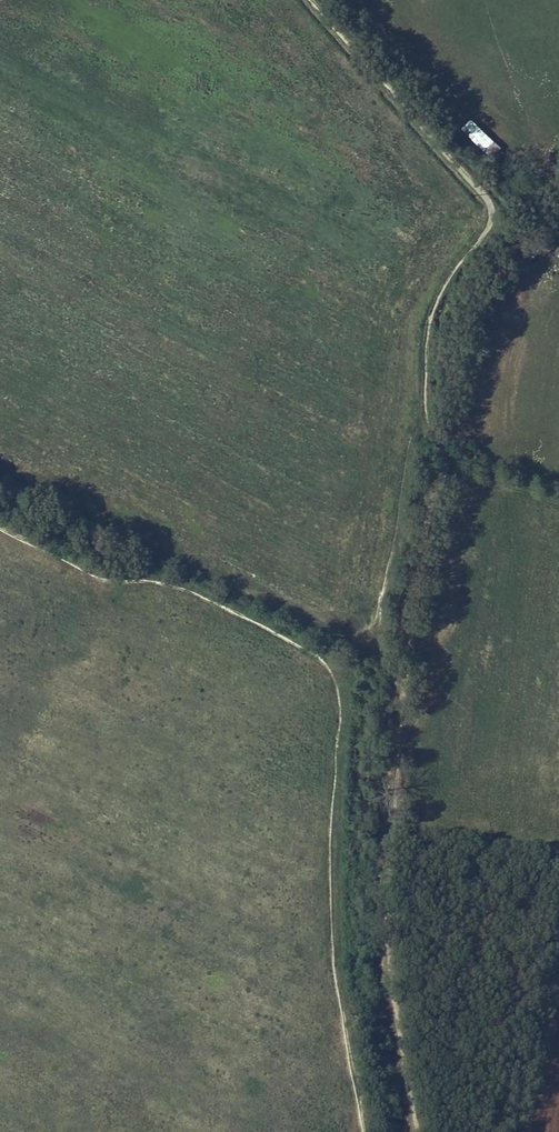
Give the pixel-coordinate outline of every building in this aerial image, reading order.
[(484,150),(495,140),(471,116),(461,127),(484,150)]
